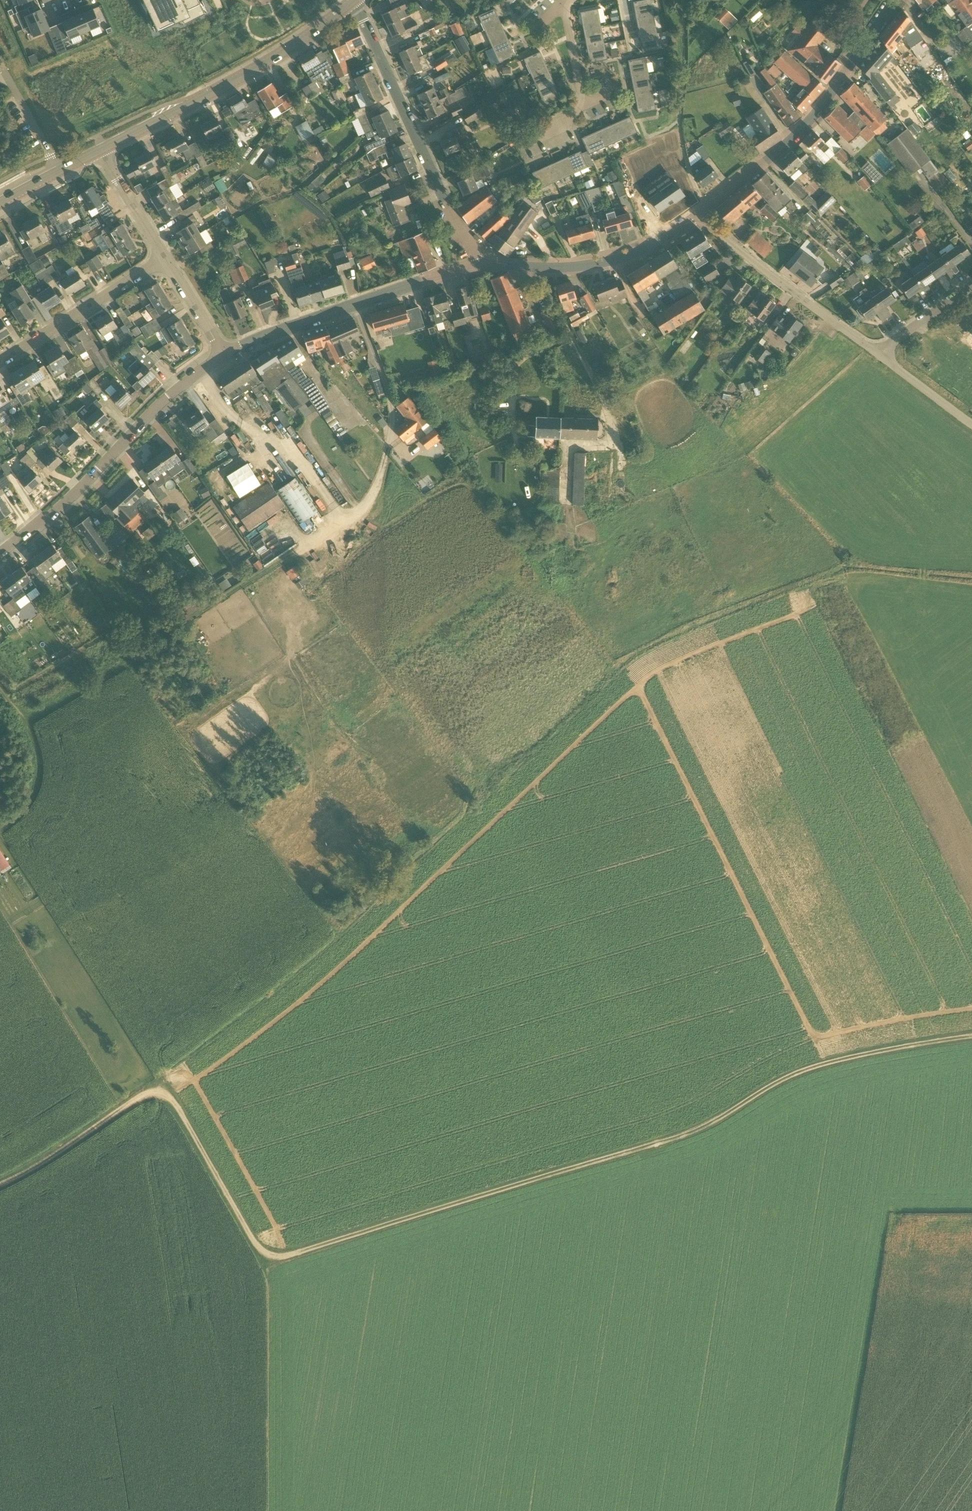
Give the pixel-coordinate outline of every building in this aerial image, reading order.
[(158,39),(210,13),(204,0),(138,0),(158,39)] [(387,25),(401,19),(398,12),(407,8),(403,0),(391,6),(393,9),(382,14),(387,25)] [(428,3),(431,0),(420,0),(423,3),(420,5),(425,11),(430,6),(428,3)] [(654,15),(651,0),(643,0),(633,2),(636,19),(654,15)] [(924,10),(937,0),(915,0),(923,10),(924,10)] [(948,3),(958,15),(964,10),(965,12),(971,8),(971,0),(953,0),(948,3)] [(485,31),(502,24),(495,8),(478,15),(485,31)] [(725,8),(717,17),(723,23),(731,14),(725,8)] [(965,12),(964,10),(958,15),(967,27),(965,28),(971,39),(971,8),(965,12)] [(25,16),(30,26),(46,19),(42,9),(25,16)] [(83,13),(90,30),(101,26),(94,9),(83,13)] [(583,29),(601,25),(598,9),(580,12),(583,29)] [(903,35),(909,44),(917,38),(912,31),(915,27),(912,24),(913,23),(902,9),(892,21),(903,35)] [(818,45),(831,28),(832,28),(820,11),(788,51),(826,83),(840,64),(818,45)] [(610,14),(612,21),(620,20),(618,12),(610,14)] [(73,18),(80,34),(90,30),(83,13),(73,18)] [(640,35),(657,32),(654,15),(636,19),(640,35)] [(405,17),(401,19),(387,25),(393,37),(403,32),(404,34),(419,28),(416,22),(409,25),(405,17)] [(70,39),(80,34),(73,18),(63,22),(70,39)] [(34,37),(51,30),(46,19),(30,26),(34,37)] [(473,24),(469,19),(463,24),(468,29),(473,24)] [(894,45),(903,35),(892,21),(879,37),(882,41),(894,56),(894,57),(900,52),(894,45)] [(464,33),(459,22),(452,25),(450,26),(456,37),(464,33)] [(509,40),(502,24),(485,31),(492,47),(509,40)] [(961,30),(962,30),(959,24),(953,26),(956,32),(961,30)] [(587,46),(604,42),(601,25),(583,29),(587,46)] [(350,50),(365,44),(357,26),(324,42),(334,65),(353,57),(350,50)] [(430,35),(428,31),(419,35),(421,39),(430,35)] [(640,35),(643,52),(660,49),(657,32),(640,35)] [(58,55),(67,51),(66,47),(62,38),(53,42),(58,55)] [(515,55),(509,40),(492,47),(499,62),(515,55)] [(893,57),(894,56),(882,41),(859,68),(871,79),(869,80),(886,101),(891,98),(896,94),(879,72),(890,60),(896,66),(898,64),(893,57)] [(423,55),(419,48),(417,42),(409,46),(410,48),(400,52),(405,64),(424,55),(423,55)] [(590,62),(607,59),(604,42),(587,46),(590,62)] [(612,58),(619,57),(617,48),(611,50),(612,58)] [(322,51),(315,54),(313,50),(299,59),(305,70),(306,70),(310,77),(330,66),(322,51)] [(531,74),(547,67),(540,51),(524,59),(531,74)] [(802,113),(825,88),(813,77),(785,51),(775,62),(794,80),(791,83),(793,85),(799,92),(796,95),(792,91),(787,96),(791,102),(802,113)] [(430,68),(427,63),(424,55),(405,64),(410,75),(422,69),(423,71),(430,68)] [(434,64),(438,71),(450,63),(448,59),(446,61),(444,57),(434,64)] [(632,78),(649,74),(646,57),(628,60),(632,78)] [(347,65),(335,69),(339,78),(351,72),(347,65)] [(538,90),(554,83),(547,67),(531,74),(538,90)] [(361,91),(377,84),(371,71),(355,78),(361,91)] [(351,72),(339,78),(342,84),(353,79),(351,72)] [(635,95),(653,92),(649,74),(632,78),(635,95)] [(795,111),(776,84),(770,75),(762,81),(768,89),(764,92),(788,128),(802,117),(797,110),(795,111)] [(321,92),(315,81),(303,88),(309,99),(321,92)] [(276,91),(277,90),(272,83),(258,92),(269,110),(274,118),(295,105),(288,93),(280,97),(276,91)] [(554,83),(538,90),(545,106),(561,98),(554,83)] [(840,95),(843,98),(873,131),(886,119),(853,83),(840,95)] [(367,105),(383,98),(377,84),(361,91),(367,105)] [(466,97),(463,89),(462,87),(456,90),(456,92),(455,93),(424,107),(430,119),(444,112),(440,103),(445,101),(447,105),(466,97)] [(424,107),(455,93),(455,92),(449,95),(446,88),(440,90),(442,95),(437,97),(433,88),(419,94),(424,107)] [(653,92),(635,95),(638,113),(656,109),(653,92)] [(263,113),(260,108),(255,99),(247,104),(240,93),(228,100),(242,125),(263,113)] [(732,96),(735,106),(741,104),(738,94),(732,96)] [(450,109),(454,116),(467,110),(464,104),(461,106),(460,105),(450,109)] [(532,112),(530,105),(521,108),(524,115),(532,112)] [(837,105),(827,115),(824,118),(849,142),(866,125),(854,111),(849,116),(837,105)] [(356,118),(359,117),(368,113),(365,106),(353,111),(356,118)] [(468,124),(481,115),(475,106),(462,114),(468,124)] [(782,138),(780,134),(762,107),(746,118),(757,134),(750,138),(760,153),(782,138)] [(365,133),(393,121),(389,110),(379,114),(377,109),(368,113),(359,117),(365,133)] [(638,133),(634,124),(630,116),(614,123),(622,140),(638,133)] [(222,130),(223,130),(216,118),(202,125),(207,136),(205,137),(210,145),(219,140),(218,140),(225,136),(222,130)] [(314,134),(307,120),(295,126),(303,140),(314,134)] [(397,138),(389,142),(386,136),(398,131),(393,121),(365,133),(366,133),(369,139),(374,136),(376,140),(374,141),(376,148),(373,149),(367,154),(367,155),(374,150),(386,144),(389,143),(397,139),(397,138)] [(716,128),(722,136),(733,128),(728,121),(716,128)] [(605,147),(622,140),(614,123),(598,131),(605,147)] [(921,130),(916,123),(909,129),(915,135),(921,130)] [(461,149),(455,136),(466,132),(464,125),(447,133),(449,139),(440,143),(446,155),(461,149)] [(931,161),(907,130),(899,137),(893,141),(888,144),(912,176),(920,169),(935,189),(947,180),(940,171),(939,172),(931,161)] [(589,154),(605,147),(598,131),(582,138),(587,151),(589,154)] [(813,131),(802,141),(814,154),(820,148),(824,153),(829,148),(820,138),(813,131)] [(196,142),(188,146),(182,136),(168,143),(174,155),(183,151),(188,159),(195,155),(199,162),(202,168),(208,165),(196,142)] [(322,144),(327,141),(324,136),(319,139),(322,144)] [(235,151),(241,148),(235,138),(230,140),(235,151)] [(389,151),(386,144),(374,150),(367,155),(370,162),(379,158),(377,156),(386,152),(388,158),(394,155),(398,164),(412,157),(406,143),(400,145),(400,146),(392,149),(389,151)] [(702,158),(690,167),(696,174),(695,175),(704,187),(717,176),(709,165),(708,165),(705,160),(711,156),(703,145),(696,150),(702,158)] [(250,152),(244,148),(240,154),(245,158),(250,152)] [(841,148),(834,154),(844,164),(851,157),(841,148)] [(802,162),(809,156),(804,151),(797,156),(792,150),(777,164),(787,174),(789,176),(797,168),(803,174),(809,169),(802,162)] [(594,165),(589,154),(587,151),(582,153),(581,151),(568,156),(576,173),(594,165)] [(156,164),(150,152),(136,160),(138,164),(133,167),(137,175),(156,164)] [(262,163),(271,167),(273,160),(264,156),(262,163)] [(558,181),(576,173),(568,156),(550,165),(558,181)] [(392,181),(417,170),(412,157),(398,164),(386,169),(392,181)] [(484,186),(482,180),(487,177),(494,174),(487,158),(480,161),(468,170),(471,177),(458,182),(464,195),(478,188),(484,186)] [(237,169),(232,159),(227,162),(231,171),(237,169)] [(172,176),(167,166),(166,165),(161,168),(166,179),(172,176)] [(540,189),(558,181),(550,165),(532,173),(540,189)] [(134,168),(133,167),(125,171),(128,177),(136,173),(134,168)] [(951,182),(956,178),(949,169),(944,173),(951,182)] [(611,181),(617,179),(614,171),(607,173),(611,181)] [(781,189),(768,174),(766,172),(753,184),(767,201),(781,189)] [(876,172),(871,177),(876,183),(882,177),(876,172)] [(172,176),(166,179),(171,187),(181,180),(177,173),(172,176)] [(865,175),(857,182),(864,191),(872,184),(865,175)] [(366,186),(371,197),(390,188),(385,177),(366,186)] [(321,183),(316,178),(312,182),(307,187),(310,191),(315,186),(316,187),(321,183)] [(670,204),(687,194),(675,178),(649,193),(660,210),(670,204)] [(595,185),(592,179),(584,183),(587,189),(595,185)] [(202,185),(207,193),(216,187),(211,180),(202,185)] [(627,194),(621,181),(613,184),(619,197),(627,194)] [(726,226),(762,196),(749,181),(714,211),(726,226)] [(821,207),(819,205),(795,181),(790,186),(813,210),(815,212),(821,207)] [(382,193),(385,201),(394,226),(409,221),(403,206),(411,203),(404,185),(388,191),(382,193)] [(467,224),(498,201),(495,198),(488,188),(486,186),(457,209),(467,224)] [(96,207),(102,216),(113,209),(104,195),(99,197),(93,187),(81,194),(79,195),(78,197),(79,200),(82,200),(84,199),(91,210),(96,207)] [(159,210),(176,199),(177,198),(170,187),(152,198),(159,210)] [(534,204),(542,199),(535,187),(527,192),(534,204)] [(585,191),(591,203),(603,199),(599,188),(585,191)] [(791,200),(790,199),(781,189),(767,201),(777,212),(778,211),(784,206),(788,210),(791,213),(796,208),(789,201),(791,200)] [(592,206),(591,203),(585,191),(576,195),(583,210),(592,206)] [(323,202),(328,199),(323,192),(318,195),(323,202)] [(829,193),(822,200),(828,206),(835,199),(829,193)] [(176,215),(183,211),(176,199),(159,210),(166,221),(176,215)] [(78,213),(76,214),(69,200),(54,207),(61,219),(54,223),(61,235),(73,229),(70,224),(81,218),(78,213)] [(188,215),(202,207),(199,202),(185,210),(188,215)] [(557,212),(552,202),(546,205),(551,215),(557,212)] [(538,213),(531,208),(525,203),(506,228),(520,239),(538,213)] [(766,203),(760,209),(773,222),(780,216),(766,203)] [(615,217),(619,229),(632,226),(627,206),(621,208),(623,215),(615,217)] [(381,213),(379,207),(372,209),(374,215),(381,213)] [(619,229),(615,217),(613,209),(600,212),(606,233),(619,229)] [(509,219),(505,214),(502,211),(478,232),(485,240),(509,219)] [(181,245),(200,233),(197,228),(201,226),(194,214),(183,221),(186,227),(177,232),(181,239),(178,241),(181,245)] [(595,236),(590,217),(589,214),(576,218),(579,228),(582,240),(595,236)] [(920,216),(914,220),(918,226),(924,222),(920,216)] [(26,241),(31,239),(38,235),(42,243),(49,239),(37,217),(23,224),(26,229),(21,232),(26,241)] [(92,221),(89,223),(92,229),(98,225),(100,224),(97,218),(92,221)] [(582,240),(579,228),(571,230),(569,223),(564,225),(569,244),(582,240)] [(110,248),(129,236),(122,224),(110,232),(107,227),(102,231),(99,225),(89,231),(93,239),(102,234),(110,248)] [(520,239),(506,228),(504,227),(498,236),(496,234),(489,243),(508,257),(515,248),(514,247),(520,239)] [(921,228),(916,232),(920,239),(926,234),(921,228)] [(234,237),(240,234),(237,229),(231,232),(234,237)] [(680,243),(681,243),(691,260),(694,264),(714,251),(701,230),(680,243)] [(764,258),(774,247),(756,231),(746,242),(764,258)] [(952,243),(960,238),(955,231),(947,237),(952,243)] [(419,273),(436,267),(426,240),(423,232),(399,242),(400,246),(405,258),(412,256),(419,273)] [(864,232),(858,237),(863,242),(869,237),(864,232)] [(200,249),(203,254),(214,247),(211,242),(207,244),(200,233),(181,245),(183,250),(186,248),(191,254),(200,249)] [(10,256),(15,253),(12,248),(13,247),(5,235),(0,238),(0,257),(2,261),(10,256)] [(68,240),(66,235),(59,238),(61,244),(68,240)] [(907,243),(908,244),(911,242),(907,235),(893,246),(897,252),(899,252),(899,249),(904,246),(906,241),(907,243)] [(110,248),(113,253),(118,261),(126,257),(125,255),(136,248),(129,236),(110,248)] [(237,246),(234,240),(227,243),(233,255),(240,252),(237,246)] [(837,251),(828,242),(824,246),(844,265),(847,269),(851,266),(837,251)] [(955,265),(965,258),(970,254),(963,244),(957,248),(956,246),(942,256),(956,276),(961,273),(955,265)] [(37,259),(30,246),(22,250),(30,263),(37,259)] [(822,252),(815,246),(811,252),(817,257),(822,252)] [(466,251),(466,250),(465,250),(465,251),(460,253),(459,254),(462,258),(463,258),(467,255),(468,255),(467,254),(466,251)] [(679,301),(660,313),(653,317),(664,335),(704,309),(668,251),(665,252),(627,276),(643,302),(649,298),(643,289),(664,276),(679,301)] [(811,287),(812,284),(817,279),(819,277),(817,276),(824,268),(803,252),(789,270),(811,287)] [(296,267),(301,266),(297,253),(292,254),(294,260),(296,267)] [(359,260),(364,271),(376,265),(371,254),(359,260)] [(104,265),(98,257),(97,255),(87,262),(89,266),(92,270),(93,272),(104,265)] [(336,266),(350,262),(348,256),(335,260),(336,266)] [(951,279),(956,276),(942,256),(928,266),(936,278),(946,271),(951,279)] [(42,261),(46,267),(52,263),(48,257),(42,261)] [(275,265),(273,259),(264,262),(269,274),(277,271),(275,265)] [(287,271),(296,267),(294,260),(285,263),(287,271)] [(3,263),(0,265),(0,279),(10,274),(3,263)] [(720,275),(713,263),(700,271),(707,283),(720,275)] [(46,268),(53,279),(59,276),(52,265),(46,268)] [(249,279),(243,265),(235,268),(241,282),(249,279)] [(92,270),(89,266),(83,270),(86,274),(92,270)] [(927,284),(936,278),(928,266),(914,276),(928,296),(933,292),(927,284)] [(49,282),(53,279),(46,268),(36,275),(46,290),(38,295),(47,309),(60,301),(49,282)] [(62,281),(70,294),(75,290),(75,291),(86,285),(77,272),(62,281)] [(513,333),(530,326),(509,272),(491,279),(513,333)] [(886,275),(890,281),(895,277),(892,272),(886,275)] [(842,281),(848,289),(860,281),(854,273),(844,280),(842,281)] [(842,281),(844,280),(838,274),(827,281),(832,288),(842,281)] [(308,285),(313,302),(345,292),(339,275),(308,285)] [(313,302),(308,285),(305,286),(302,276),(291,280),(299,307),(313,302)] [(923,299),(928,296),(914,276),(900,286),(908,298),(918,291),(923,299)] [(739,303),(751,286),(739,277),(736,282),(730,277),(720,290),(739,303)] [(628,296),(622,281),(616,283),(614,278),(594,286),(600,302),(610,298),(612,303),(628,296)] [(253,287),(261,309),(262,308),(262,307),(265,305),(266,308),(273,305),(272,304),(274,303),(272,298),(279,295),(270,279),(259,283),(260,285),(253,287)] [(569,312),(573,310),(574,310),(571,300),(576,298),(571,281),(556,286),(561,303),(562,303),(565,312),(569,312)] [(153,302),(165,294),(158,283),(146,290),(146,289),(138,294),(142,300),(149,296),(153,302)] [(28,320),(34,316),(24,300),(29,297),(31,301),(32,300),(23,286),(12,293),(20,306),(13,311),(22,325),(29,321),(28,320)] [(474,300),(470,301),(466,286),(455,289),(460,306),(461,305),(463,311),(457,313),(460,325),(466,323),(465,317),(478,314),(474,300)] [(227,287),(219,291),(229,314),(231,313),(234,320),(247,314),(240,297),(232,300),(227,287)] [(887,317),(872,296),(871,296),(866,288),(860,292),(866,302),(858,308),(867,320),(876,313),(882,321),(887,317)] [(872,296),(887,317),(891,314),(885,306),(895,300),(887,288),(878,294),(876,293),(872,296)] [(435,295),(440,312),(451,308),(446,292),(435,295)] [(144,333),(159,324),(156,319),(162,315),(160,313),(172,306),(165,294),(153,302),(146,306),(154,319),(141,328),(144,333)] [(587,294),(580,297),(591,317),(597,313),(596,309),(592,302),(587,294)] [(443,321),(440,312),(435,295),(425,298),(429,315),(433,314),(436,323),(443,321)] [(763,321),(775,304),(773,303),(774,302),(771,299),(770,300),(766,297),(762,301),(756,296),(746,308),(751,312),(763,321)] [(0,304),(0,339),(10,333),(0,317),(6,314),(0,304)] [(418,318),(415,309),(406,311),(404,304),(370,314),(375,331),(418,318)] [(482,321),(491,318),(486,306),(477,309),(482,321)] [(127,316),(124,311),(121,307),(116,310),(123,320),(128,317),(127,316)] [(541,313),(554,336),(564,330),(550,307),(541,313)] [(573,326),(588,318),(586,314),(585,313),(584,311),(579,314),(578,312),(577,310),(571,313),(570,314),(568,315),(572,322),(571,323),(572,325),(573,326)] [(119,328),(109,313),(96,322),(104,335),(110,331),(119,345),(133,337),(125,324),(119,328)] [(455,326),(460,325),(457,313),(451,315),(455,326)] [(789,342),(802,324),(789,314),(786,319),(780,314),(774,322),(770,328),(789,342)] [(328,330),(342,355),(353,350),(348,340),(361,335),(354,319),(328,330)] [(769,328),(770,328),(774,322),(769,319),(765,325),(769,328)] [(176,339),(188,332),(181,320),(169,327),(168,325),(162,329),(159,324),(144,333),(147,338),(160,330),(169,343),(176,339)] [(435,332),(433,324),(432,320),(427,322),(430,333),(435,332)] [(639,320),(633,325),(641,335),(646,331),(643,327),(644,327),(639,320)] [(138,326),(132,330),(136,336),(142,332),(138,326)] [(342,355),(328,330),(326,326),(303,334),(309,352),(324,348),(332,365),(338,362),(346,372),(350,369),(343,359),(341,355),(342,355)] [(581,331),(580,329),(576,331),(577,334),(583,344),(587,342),(581,332),(581,331)] [(99,351),(98,349),(92,339),(90,340),(83,330),(70,338),(80,354),(87,349),(90,354),(100,370),(108,366),(107,365),(113,362),(104,348),(99,351)] [(188,332),(176,339),(183,351),(195,343),(188,332)] [(754,356),(753,356),(762,363),(770,353),(762,346),(766,341),(762,338),(751,354),(754,356)] [(291,374),(299,384),(307,378),(300,367),(298,368),(297,366),(306,360),(302,354),(303,354),(293,339),(275,350),(291,374)] [(147,355),(143,350),(137,343),(132,347),(137,353),(134,356),(137,360),(128,368),(134,375),(144,386),(155,376),(148,368),(154,363),(147,355)] [(158,349),(162,356),(168,353),(164,346),(158,349)] [(68,360),(60,347),(55,351),(53,349),(45,354),(55,369),(62,364),(70,376),(82,369),(74,357),(68,360)] [(275,350),(273,348),(252,362),(265,382),(270,379),(276,388),(277,387),(295,410),(310,399),(310,398),(305,392),(299,384),(291,374),(275,350)] [(147,355),(154,363),(155,364),(160,359),(152,351),(150,352),(147,355)] [(480,354),(482,361),(488,359),(486,352),(480,354)] [(607,370),(624,361),(621,354),(604,363),(607,370)] [(63,395),(57,385),(50,373),(44,377),(34,360),(23,368),(33,385),(39,381),(46,391),(50,389),(56,399),(63,395)] [(260,381),(249,364),(247,361),(239,367),(243,373),(247,371),(251,377),(252,377),(256,384),(251,387),(259,398),(257,399),(267,414),(273,410),(260,391),(266,387),(263,382),(260,381)] [(440,372),(438,364),(429,366),(431,375),(440,372)] [(444,366),(446,373),(453,370),(453,369),(451,364),(444,366)] [(251,387),(256,384),(252,377),(251,377),(247,371),(243,373),(239,367),(231,372),(239,384),(238,385),(243,392),(251,387)] [(26,389),(33,385),(23,368),(11,376),(21,392),(16,395),(22,406),(33,399),(26,389)] [(233,399),(243,392),(238,385),(239,384),(231,372),(219,379),(228,393),(229,392),(233,399)] [(87,383),(98,395),(104,390),(93,378),(87,383)] [(111,396),(121,407),(132,397),(115,379),(110,383),(117,391),(111,396)] [(378,396),(385,394),(381,380),(374,383),(378,396)] [(754,387),(752,380),(745,383),(747,389),(754,387)] [(86,392),(91,388),(87,383),(82,387),(86,392)] [(11,401),(7,396),(8,395),(7,393),(6,394),(0,384),(0,408),(11,401)] [(310,398),(310,399),(320,413),(328,407),(321,399),(318,393),(317,394),(312,387),(305,392),(310,398)] [(429,420),(410,397),(396,407),(405,419),(405,422),(395,429),(404,441),(421,427),(427,434),(420,439),(428,450),(443,438),(435,428),(429,420)] [(100,409),(103,406),(97,399),(87,408),(90,411),(83,418),(95,431),(109,418),(100,409)] [(308,407),(313,413),(317,410),(313,404),(308,407)] [(321,413),(325,419),(333,414),(329,408),(321,413)] [(1,427),(7,423),(12,420),(5,409),(0,413),(0,426),(1,427)] [(285,427),(291,423),(282,409),(276,413),(285,427)] [(218,436),(200,410),(185,420),(195,434),(201,429),(206,435),(210,442),(218,436)] [(65,442),(73,451),(84,441),(72,428),(78,422),(72,415),(65,420),(68,423),(62,429),(70,438),(65,442)] [(528,436),(535,436),(535,437),(560,438),(561,417),(536,416),(535,425),(529,425),(528,436)] [(560,438),(597,439),(598,419),(561,417),(560,438)] [(51,431),(47,426),(43,426),(38,429),(43,438),(51,431)] [(236,434),(243,443),(247,439),(241,431),(236,434)] [(20,452),(25,449),(22,444),(16,448),(20,452)] [(238,452),(234,446),(228,450),(233,456),(238,452)] [(306,446),(301,448),(306,459),(311,456),(306,446)] [(40,458),(52,470),(62,461),(54,452),(49,457),(43,450),(38,455),(31,447),(26,452),(28,453),(36,462),(40,458)] [(171,447),(158,456),(166,468),(172,476),(185,468),(181,463),(181,462),(179,460),(180,459),(171,447)] [(575,452),(573,504),(584,504),(586,452),(575,452)] [(30,467),(36,462),(28,453),(24,457),(30,464),(27,467),(24,469),(24,468),(16,475),(22,481),(21,481),(30,491),(42,480),(30,467)] [(144,465),(153,477),(166,468),(158,456),(144,465)] [(197,470),(188,458),(181,462),(181,463),(185,468),(189,475),(197,470)] [(1,465),(5,472),(7,476),(13,472),(7,461),(1,465)] [(240,497),(261,484),(248,463),(227,476),(240,497)] [(563,469),(543,469),(542,504),(563,504),(563,469)] [(7,476),(5,472),(0,476),(0,488),(1,490),(11,483),(7,476)] [(328,490),(335,486),(329,474),(321,479),(328,490)] [(320,511),(297,476),(278,489),(301,524),(320,511)] [(146,519),(140,512),(132,504),(145,493),(133,480),(107,503),(117,517),(130,533),(146,519)] [(165,492),(160,486),(157,480),(149,485),(157,497),(158,497),(164,492),(165,492)] [(286,506),(270,482),(234,507),(249,531),(286,506)] [(211,495),(207,486),(200,490),(204,498),(211,495)] [(167,496),(164,492),(158,497),(160,501),(167,496)] [(11,512),(0,496),(0,520),(11,512)] [(236,553),(245,548),(214,498),(197,509),(230,564),(240,558),(236,553)] [(111,521),(117,517),(107,503),(101,508),(111,521)] [(182,508),(173,514),(179,523),(188,517),(182,508)] [(90,516),(75,527),(98,559),(119,543),(111,533),(105,538),(90,516)] [(117,528),(126,538),(129,535),(130,535),(129,534),(128,533),(121,525),(118,528),(117,528)] [(138,532),(132,538),(137,544),(143,538),(138,532)] [(263,561),(272,556),(262,540),(261,541),(256,534),(249,539),(263,561)] [(42,552),(52,565),(62,557),(53,544),(42,552)] [(52,565),(42,552),(31,560),(44,576),(40,579),(47,591),(49,594),(53,591),(51,588),(53,587),(47,579),(56,572),(52,565)] [(78,568),(75,564),(70,557),(65,561),(72,572),(78,568)] [(253,564),(258,571),(263,567),(259,560),(253,564)] [(294,579),(304,572),(298,564),(288,572),(294,579)] [(31,569),(27,573),(22,566),(12,574),(22,588),(31,580),(42,595),(47,591),(40,579),(39,580),(31,569)] [(78,568),(72,572),(75,577),(81,573),(78,568)] [(11,595),(22,588),(12,574),(1,582),(11,595)] [(306,578),(298,582),(300,586),(308,582),(306,578)] [(9,602),(17,613),(22,609),(15,599),(9,602)] [(12,617),(17,613),(9,602),(4,606),(12,617)]
